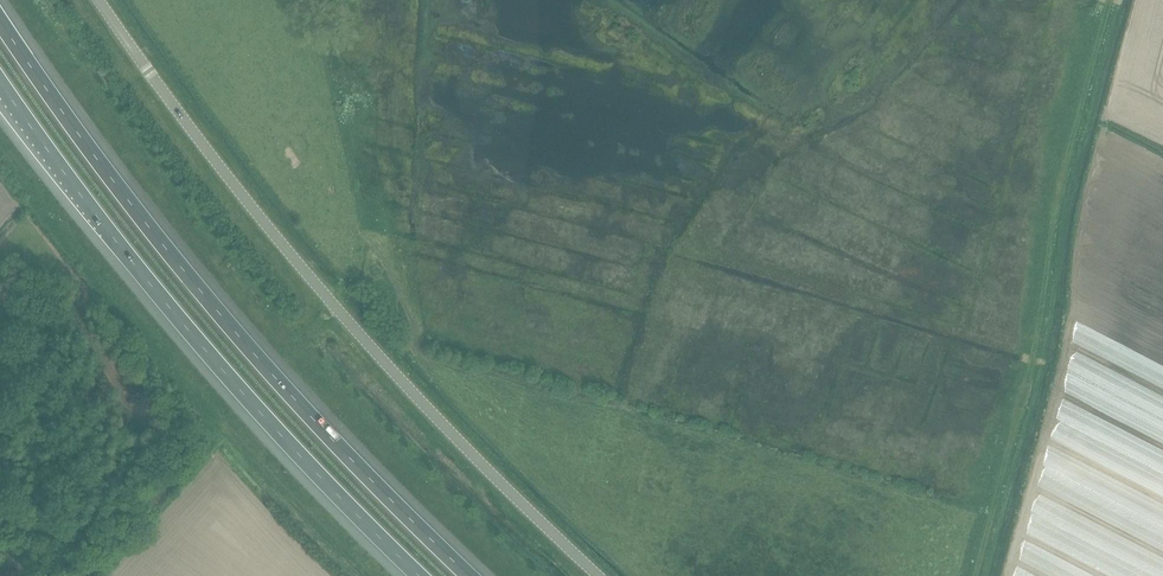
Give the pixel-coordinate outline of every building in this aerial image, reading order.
[(221,365),(227,360),(206,331),(199,335),(221,365)]
